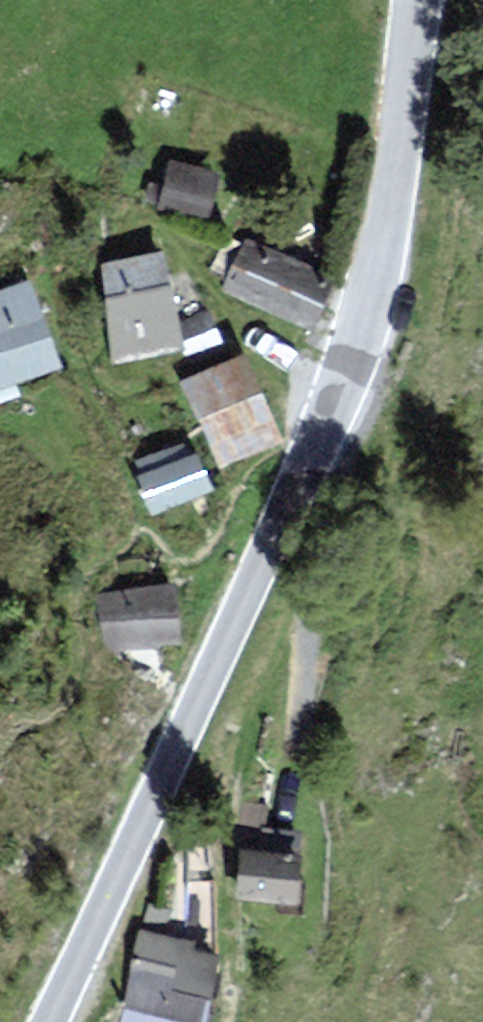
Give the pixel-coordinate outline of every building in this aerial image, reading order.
[(173,155),(159,211),(221,227),(235,171),(173,155)] [(235,285),(231,295),(325,337),(354,272),(259,230),(255,240),(235,285)] [(214,275),(235,285),(255,240),(234,231),(214,275)] [(178,253),(107,262),(120,365),(191,356),(178,253)] [(0,296),(0,393),(67,372),(40,283),(0,296)] [(260,354),(190,382),(225,468),(295,440),(260,354)] [(191,440),(135,466),(153,505),(209,479),(191,440)] [(174,583),(106,595),(110,647),(177,637),(174,583)] [(248,838),(296,842),(298,819),(282,818),(283,805),(251,802),(248,838)] [(296,842),(248,838),(244,900),(272,902),(271,907),(284,908),(284,902),(309,904),(314,844),(296,842)] [(145,905),(135,957),(178,965),(183,940),(167,937),(172,911),(145,905)] [(223,948),(183,940),(178,965),(174,987),(214,995),(223,948)] [(122,1021),(209,1021),(214,995),(174,987),(178,965),(135,957),(122,1021)]
